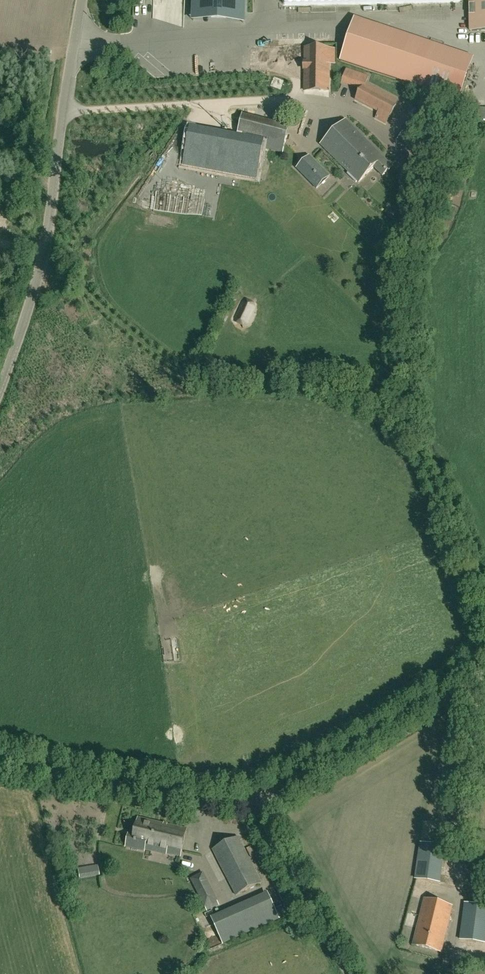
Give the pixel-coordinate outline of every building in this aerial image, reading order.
[(193,11),(214,12),(214,15),(223,15),(223,12),(244,13),(245,0),(194,0),(193,11)] [(284,5),(470,1),(470,31),(484,31),(484,0),(284,0),(284,5)] [(459,100),(470,66),(352,27),(340,61),(459,100)] [(285,41),(285,62),(303,61),(302,40),(285,41)] [(305,49),(304,90),(313,90),(320,90),(329,91),(329,64),(329,49),(305,49)] [(341,83),(362,90),(365,84),(366,84),(368,76),(346,69),(341,83)] [(366,84),(365,84),(362,90),(357,99),(379,111),(376,118),(386,123),(397,101),(366,84)] [(356,183),(357,181),(359,183),(374,167),(382,175),(392,166),(346,120),(321,145),(348,172),(347,174),(356,183)] [(413,120),(397,139),(413,152),(422,141),(417,137),(424,129),(413,120)] [(262,139),(238,135),(191,126),(184,165),(256,178),(261,148),(262,139)] [(309,156),(297,168),(317,189),(329,176),(309,156)] [(417,171),(409,173),(412,186),(420,184),(417,171)] [(455,190),(446,187),(441,201),(450,204),(455,190)] [(242,302),(234,319),(236,324),(244,327),(248,325),(256,308),(255,303),(247,299),(242,302)] [(145,852),(146,848),(180,856),(186,830),(139,819),(135,835),(128,833),(125,848),(145,852)] [(236,895),(261,883),(238,837),(213,850),(236,895)] [(415,879),(440,882),(445,845),(420,842),(415,879)] [(79,879),(99,875),(97,865),(77,868),(79,879)] [(203,873),(191,879),(207,911),(219,905),(210,887),(203,873)] [(211,917),(214,924),(223,944),(279,920),(270,899),(267,893),(211,917)] [(418,922),(447,929),(453,907),(424,899),(418,922)] [(465,903),(460,939),(484,943),(484,905),(465,903)] [(442,952),(447,929),(418,922),(413,945),(442,952)]
